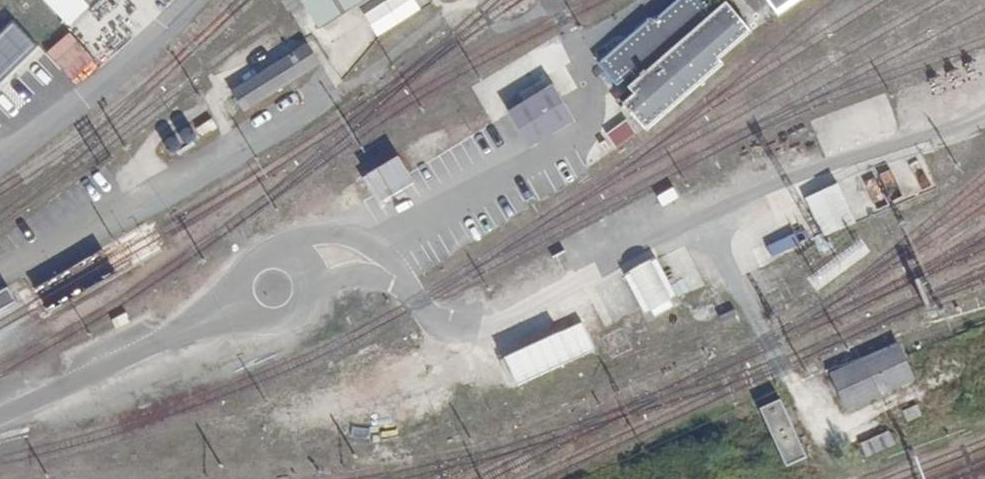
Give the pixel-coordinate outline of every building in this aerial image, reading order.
[(72,27),(93,0),(38,0),(72,27)] [(327,29),(369,0),(306,0),(327,29)] [(668,18),(674,25),(665,33),(659,26),(651,18),(599,64),(618,86),(632,74),(637,81),(630,88),(635,95),(624,105),(647,131),(697,88),(724,64),(720,60),(739,43),(752,31),(727,2),(714,14),(702,0),(689,0),(668,18)] [(770,2),(778,13),(780,16),(802,0),(769,0),(770,2)] [(762,25),(778,13),(770,2),(754,13),(762,25)] [(674,25),(668,18),(659,26),(665,33),(674,25)] [(69,33),(46,53),(71,81),(93,61),(69,33)] [(547,74),(554,85),(561,96),(575,87),(562,65),(569,62),(556,40),(529,55),(543,77),(547,74)] [(232,93),(235,97),(243,111),(280,88),(320,63),(310,45),(232,93)] [(575,122),(575,121),(561,96),(554,85),(509,112),(530,148),(575,122)] [(477,119),(486,114),(474,90),(464,94),(477,119)] [(232,118),(243,111),(235,97),(224,104),(232,118)] [(212,119),(197,129),(202,136),(211,129),(212,130),(217,127),(212,119)] [(382,203),(414,184),(399,158),(366,177),(382,203)] [(451,159),(420,171),(426,185),(457,173),(451,159)] [(824,190),(807,198),(824,237),(842,229),(824,190)] [(648,321),(679,304),(656,262),(625,278),(648,321)] [(17,302),(8,287),(0,292),(0,311),(17,302)] [(736,310),(720,316),(725,327),(740,320),(736,310)] [(127,314),(113,320),(117,329),(131,322),(127,314)] [(515,402),(608,367),(597,340),(505,374),(515,402)] [(848,409),(914,379),(899,344),(832,375),(848,409)] [(787,466),(808,457),(782,400),(761,409),(787,466)] [(836,434),(844,451),(889,431),(881,414),(836,434)] [(889,431),(861,443),(867,457),(895,444),(889,431)]
